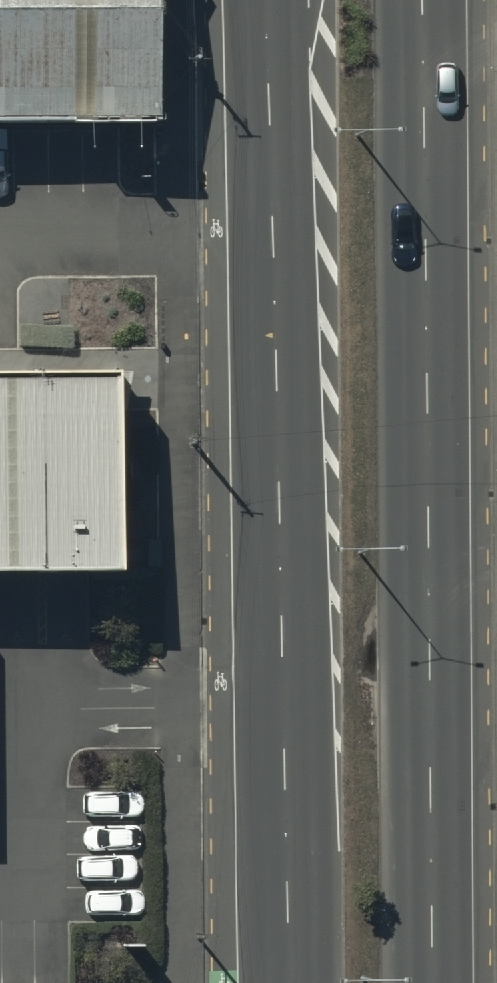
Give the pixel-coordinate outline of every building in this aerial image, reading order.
[(156,117),(155,0),(0,0),(0,119),(156,117)] [(0,359),(0,576),(120,576),(119,359),(0,359)]
